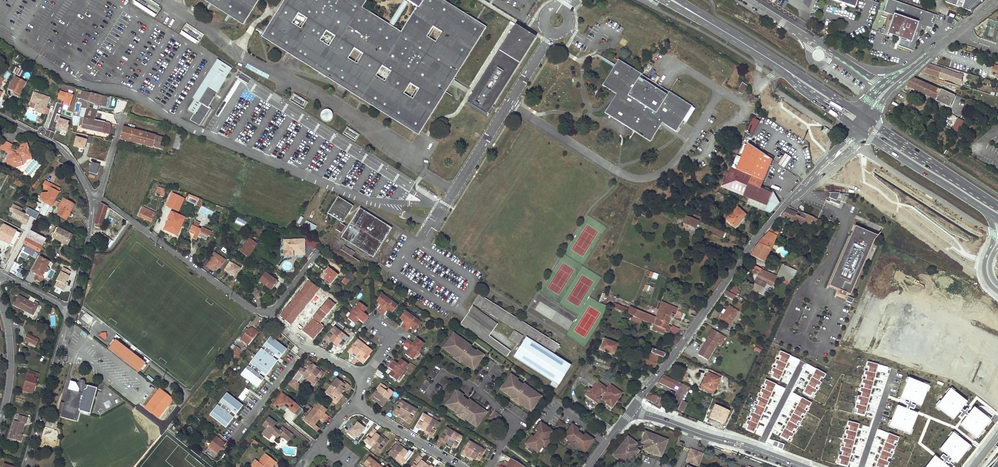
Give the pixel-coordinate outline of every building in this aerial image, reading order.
[(151,0),(135,0),(156,14),(161,7),(151,0)] [(205,4),(207,1),(242,23),(257,0),(199,0),(205,4)] [(264,36),(344,87),(418,133),(451,79),(484,28),(440,0),(421,0),(417,7),(400,32),(361,8),(366,0),(286,0),(264,36)] [(893,15),(886,34),(901,39),(898,46),(913,51),(920,32),(925,34),(927,27),(932,29),(936,16),(892,0),(888,0),(883,12),(893,15)] [(946,2),(971,11),(984,0),(947,0),(946,2)] [(203,33),(185,22),(181,29),(198,40),(203,33)] [(515,27),(467,104),(486,116),(535,39),(515,27)] [(191,120),(199,125),(210,108),(207,107),(232,68),(218,60),(212,69),(217,72),(198,102),(201,104),(195,114),(191,120)] [(616,67),(605,85),(613,90),(619,93),(607,112),(629,126),(649,139),(661,120),(675,129),(690,105),(668,92),(666,95),(639,78),(641,75),(620,61),(616,67)] [(922,71),(939,77),(942,68),(930,64),(922,71)] [(20,77),(23,70),(20,68),(19,69),(16,68),(13,73),(20,77)] [(942,68),(939,77),(957,83),(957,84),(960,85),(962,79),(961,79),(962,75),(959,73),(959,74),(942,68)] [(217,72),(212,69),(194,99),(198,102),(217,72)] [(668,92),(641,75),(639,78),(666,95),(668,92)] [(25,82),(15,77),(9,88),(13,91),(13,92),(20,96),(22,92),(21,91),(25,82)] [(936,100),(950,107),(955,96),(954,95),(941,89),(941,90),(937,88),(933,87),(914,79),(906,85),(937,100),(936,100)] [(941,89),(954,95),(954,94),(955,93),(957,93),(957,92),(956,91),(957,87),(940,82),(938,85),(937,88),(941,90),(941,89)] [(742,94),(747,86),(742,83),(737,91),(742,94)] [(90,93),(82,91),(79,102),(84,104),(83,107),(81,107),(79,117),(81,117),(84,118),(82,125),(82,129),(102,134),(103,133),(109,134),(111,128),(111,127),(111,126),(110,125),(109,124),(108,123),(98,121),(99,118),(97,117),(96,121),(95,120),(96,112),(96,111),(99,107),(98,106),(105,107),(107,97),(102,95),(98,94),(91,92),(90,93)] [(37,111),(44,114),(44,113),(47,114),(49,109),(46,108),(50,98),(34,92),(31,102),(37,104),(35,109),(37,111)] [(57,99),(64,101),(63,105),(69,107),(73,96),(60,92),(57,99)] [(308,101),(293,92),(289,98),(304,107),(308,101)] [(195,114),(201,104),(198,102),(194,99),(188,110),(195,114)] [(328,110),(327,109),(325,110),(324,110),(322,111),(322,112),(321,114),(321,115),(321,117),(322,118),(322,119),(324,120),(325,121),(326,121),(328,121),(330,120),(331,119),(332,118),(332,117),(332,115),(332,114),(332,112),(331,112),(331,111),(329,110),(328,110)] [(59,134),(66,135),(69,121),(59,119),(60,115),(56,114),(53,129),(60,131),(59,134)] [(747,131),(754,134),(760,121),(753,118),(747,131)] [(964,121),(958,118),(952,129),(958,132),(964,121)] [(360,134),(346,125),(342,131),(357,140),(360,134)] [(156,136),(123,127),(120,138),(153,147),(159,148),(161,144),(162,140),(162,138),(156,136)] [(183,135),(176,133),(172,148),(179,150),(183,135)] [(84,151),(87,140),(75,137),(73,148),(84,151)] [(11,148),(13,145),(5,141),(0,149),(8,153),(11,155),(7,163),(11,165),(12,164),(18,167),(24,165),(26,160),(27,158),(31,157),(27,143),(21,145),(19,149),(19,152),(16,153),(10,150),(11,148)] [(748,143),(736,169),(752,176),(764,181),(771,164),(750,156),(754,147),(748,143)] [(773,160),(754,147),(750,156),(771,164),(773,160)] [(11,155),(8,153),(3,161),(7,163),(11,155)] [(780,165),(785,169),(792,159),(786,155),(780,165)] [(752,176),(736,169),(732,167),(721,186),(752,200),(759,202),(760,198),(761,198),(765,188),(762,187),(750,182),(752,176)] [(762,187),(764,181),(752,176),(750,182),(762,187)] [(44,202),(52,206),(60,189),(52,185),(51,188),(51,192),(49,192),(48,193),(42,193),(40,197),(44,202)] [(156,194),(163,197),(166,190),(159,187),(156,194)] [(780,203),(774,192),(765,188),(761,198),(760,198),(759,202),(767,206),(766,209),(765,211),(771,213),(780,203)] [(837,201),(842,203),(845,194),(840,192),(837,201)] [(184,198),(172,193),(166,207),(178,211),(184,198)] [(199,199),(199,198),(189,195),(186,200),(196,205),(196,204),(199,199)] [(327,213),(343,223),(353,207),(353,206),(352,207),(338,198),(338,197),(327,213)] [(338,197),(338,198),(352,207),(353,206),(338,197)] [(70,213),(75,204),(64,198),(61,203),(63,204),(61,209),(58,215),(66,220),(68,216),(70,213)] [(107,207),(102,203),(101,204),(97,217),(94,226),(93,229),(95,229),(96,227),(100,228),(101,226),(106,211),(112,214),(118,217),(119,216),(110,209),(110,208),(107,207)] [(25,223),(30,216),(25,213),(25,214),(20,212),(22,209),(14,205),(9,214),(25,223)] [(789,206),(781,216),(802,226),(803,223),(810,226),(811,223),(816,226),(819,220),(814,218),(802,212),(800,217),(796,215),(797,214),(788,210),(791,207),(789,206)] [(151,222),(155,213),(143,207),(138,216),(151,222)] [(727,219),(736,227),(746,215),(738,207),(727,219)] [(28,208),(25,213),(30,216),(36,219),(39,213),(28,208)] [(360,208),(359,208),(341,238),(343,236),(366,250),(374,256),(373,257),(373,258),(392,228),(391,228),(390,229),(359,209),(360,208)] [(360,208),(359,209),(390,229),(391,228),(360,208)] [(171,235),(176,237),(184,218),(171,212),(168,218),(169,219),(164,230),(172,233),(171,235)] [(701,223),(704,224),(706,219),(694,214),(690,218),(701,223)] [(690,218),(685,216),(682,223),(681,225),(682,227),(685,228),(687,227),(687,225),(688,224),(696,227),(696,228),(699,229),(701,223),(690,218)] [(193,226),(192,225),(190,230),(195,233),(194,234),(194,235),(193,238),(196,240),(198,236),(206,240),(208,236),(209,237),(212,232),(202,227),(201,229),(198,228),(200,224),(195,221),(193,226)] [(303,227),(313,232),(316,226),(306,221),(303,227)] [(346,226),(340,223),(336,230),(341,233),(346,226)] [(699,229),(698,229),(705,232),(708,225),(704,224),(701,223),(699,229)] [(20,233),(4,225),(0,232),(0,239),(14,246),(20,233)] [(725,233),(708,225),(705,232),(710,234),(718,237),(722,239),(725,233)] [(828,285),(850,295),(876,236),(854,226),(828,285)] [(53,238),(68,245),(73,235),(58,228),(53,238)] [(769,231),(769,232),(763,238),(773,243),(779,232),(771,228),(769,231)] [(31,241),(42,247),(47,239),(30,230),(26,239),(31,241)] [(102,233),(98,239),(106,245),(109,241),(110,239),(102,233)] [(341,238),(364,252),(366,250),(343,236),(341,238)] [(241,252),(248,257),(259,240),(255,237),(253,241),(251,239),(250,241),(248,240),(241,252)] [(764,262),(773,243),(763,238),(755,247),(751,255),(764,262)] [(304,239),(284,240),(285,251),(293,250),(293,249),(295,249),(296,250),(296,255),(306,254),(304,239)] [(40,252),(42,247),(31,241),(30,242),(32,243),(31,244),(30,244),(28,246),(40,252)] [(355,253),(344,246),(341,250),(352,257),(355,253)] [(216,274),(225,259),(214,252),(205,267),(216,274)] [(47,267),(49,262),(40,257),(32,271),(37,274),(34,279),(40,282),(43,277),(42,277),(44,272),(47,267)] [(235,277),(240,269),(230,262),(224,270),(235,277)] [(791,283),(797,271),(782,264),(776,276),(777,276),(791,283)] [(760,273),(766,276),(768,272),(752,265),(750,268),(755,270),(754,273),(758,275),(760,273)] [(323,273),(326,274),(323,278),(331,285),(338,276),(328,267),(323,273)] [(70,271),(63,268),(57,281),(58,281),(55,287),(63,291),(67,283),(66,282),(69,276),(68,276),(70,271)] [(259,281),(271,290),(277,281),(265,273),(259,281)] [(341,282),(347,287),(354,278),(348,273),(341,282)] [(758,275),(756,279),(766,284),(772,286),(775,280),(766,276),(760,273),(758,275)] [(761,293),(766,284),(756,279),(751,289),(761,293)] [(734,285),(731,292),(738,295),(741,288),(734,285)] [(736,296),(726,290),(723,294),(733,301),(733,300),(735,301),(737,299),(742,301),(743,299),(736,296)] [(308,292),(292,299),(298,312),(314,304),(308,292)] [(381,304),(377,310),(384,314),(388,309),(392,312),(397,306),(381,294),(376,301),(381,304)] [(556,388),(571,365),(553,354),(557,348),(559,349),(557,353),(566,359),(570,353),(559,346),(479,296),(480,295),(479,295),(474,303),(526,337),(513,357),(552,381),(550,384),(556,388)] [(559,345),(480,295),(479,296),(559,346),(559,345)] [(14,305),(33,315),(38,306),(19,296),(14,305)] [(642,320),(654,325),(669,331),(671,327),(668,325),(671,318),(673,319),(673,318),(689,325),(694,316),(688,314),(690,310),(689,309),(683,306),(682,307),(680,310),(662,302),(656,318),(637,310),(630,307),(629,309),(627,314),(642,320)] [(358,319),(363,323),(368,316),(363,312),(366,308),(360,303),(354,311),(348,318),(355,324),(358,319)] [(627,314),(629,309),(615,303),(613,308),(627,314)] [(472,305),(469,311),(494,329),(498,324),(472,305)] [(738,312),(729,306),(721,318),(729,324),(738,312)] [(407,331),(411,326),(416,329),(421,323),(405,311),(400,318),(405,321),(401,327),(407,331)] [(469,311),(464,318),(489,336),(494,329),(469,311)] [(627,314),(626,316),(630,318),(630,319),(641,323),(642,320),(627,314)] [(489,336),(464,318),(461,323),(507,357),(511,351),(489,336)] [(669,331),(654,325),(652,329),(664,334),(665,331),(668,333),(669,331)] [(241,339),(249,345),(256,335),(249,329),(241,339)] [(330,337),(327,335),(323,340),(327,343),(328,341),(332,345),(340,334),(332,329),(329,333),(332,335),(330,337)] [(514,330),(509,338),(519,344),(523,336),(514,330)] [(720,345),(721,346),(726,337),(713,330),(699,355),(707,360),(715,347),(717,343),(720,345)] [(338,352),(342,347),(340,345),(342,342),(344,344),(347,340),(340,334),(332,345),(336,348),(335,349),(338,352)] [(475,368),(483,355),(476,350),(476,351),(470,358),(465,354),(471,347),(471,346),(463,341),(460,342),(458,340),(459,338),(453,334),(444,346),(450,350),(449,353),(455,357),(456,356),(461,360),(460,361),(466,365),(468,363),(475,368)] [(39,340),(29,335),(26,340),(36,346),(39,340)] [(269,337),(241,377),(257,388),(264,379),(258,375),(260,372),(267,377),(278,360),(279,360),(287,349),(269,337)] [(412,359),(424,343),(417,338),(414,343),(408,339),(403,346),(409,349),(405,354),(412,359)] [(108,349),(138,373),(146,363),(115,339),(108,349)] [(613,354),(617,344),(604,339),(601,349),(613,354)] [(355,357),(365,345),(357,340),(354,344),(357,346),(355,348),(352,346),(349,350),(353,353),(352,355),(355,357)] [(236,356),(240,350),(232,344),(228,350),(236,356)] [(372,351),(365,345),(355,357),(359,360),(360,358),(364,361),(367,358),(364,356),(366,353),(369,355),(372,351)] [(470,358),(476,351),(471,347),(465,354),(470,358)] [(666,353),(652,348),(650,348),(647,354),(649,355),(645,364),(653,367),(659,356),(662,357),(664,356),(666,353)] [(236,356),(234,358),(237,360),(243,353),(240,350),(236,356)] [(799,360),(780,351),(778,356),(780,357),(778,361),(776,360),(774,364),(776,365),(775,369),(772,368),(771,372),(773,373),(771,377),(779,381),(788,360),(797,365),(799,360)] [(389,375),(396,380),(408,364),(401,359),(398,364),(392,360),(387,367),(393,371),(389,375)] [(887,367),(867,362),(866,366),(868,367),(867,372),(865,371),(864,375),(866,376),(865,380),(862,379),(861,383),(864,384),(863,388),(860,388),(859,392),(861,392),(860,397),(858,396),(857,400),(859,401),(858,405),(856,404),(855,408),(857,409),(856,414),(864,416),(876,370),(886,372),(887,367)] [(313,364),(312,366),(308,363),(305,366),(308,368),(306,371),(303,369),(300,373),(307,379),(317,367),(313,364)] [(826,374),(807,364),(805,369),(813,373),(802,393),(810,397),(812,393),(815,394),(817,390),(815,389),(817,385),(819,386),(821,383),(819,381),(821,377),(823,379),(826,374)] [(118,366),(109,379),(120,386),(122,383),(124,384),(122,387),(134,395),(138,391),(134,388),(139,381),(118,366)] [(323,374),(319,371),(320,369),(317,367),(307,379),(315,384),(318,380),(315,378),(317,376),(320,378),(323,374)] [(703,385),(714,390),(721,375),(710,370),(703,385)] [(532,409),(541,397),(535,392),(533,394),(531,393),(531,389),(523,384),(518,392),(512,388),(518,381),(518,380),(511,375),(502,387),(509,392),(507,395),(513,399),(513,398),(519,402),(519,403),(525,407),(526,405),(532,409)] [(688,387),(664,375),(658,381),(678,391),(673,398),(679,400),(675,408),(683,413),(687,403),(681,400),(688,387)] [(33,393),(37,379),(28,377),(23,391),(33,393)] [(337,378),(331,386),(341,393),(345,389),(342,387),(343,385),(346,387),(348,389),(350,386),(344,381),(343,383),(337,378)] [(305,382),(312,387),(315,384),(307,379),(305,382)] [(97,388),(85,385),(85,384),(85,383),(85,382),(84,381),(82,380),(81,380),(80,381),(79,381),(79,382),(79,384),(75,385),(74,382),(70,381),(68,390),(61,417),(76,421),(79,411),(90,414),(97,388)] [(784,389),(765,380),(763,384),(766,385),(764,389),(762,388),(760,392),(762,393),(760,397),(758,396),(756,400),(758,401),(757,405),(754,404),(752,408),(755,409),(753,413),(751,412),(749,416),(751,417),(749,421),(747,420),(745,424),(748,425),(746,429),(754,433),(774,389),(782,393),(784,389)] [(923,384),(913,380),(913,381),(909,380),(908,383),(906,382),(902,393),(905,394),(903,399),(917,405),(919,400),(922,401),(927,390),(925,390),(926,387),(923,385),(923,384)] [(518,392),(523,384),(518,381),(512,388),(518,392)] [(603,401),(612,407),(615,402),(614,401),(615,400),(616,401),(622,393),(610,385),(607,389),(597,382),(591,391),(589,389),(585,394),(597,403),(600,399),(599,397),(602,393),(606,396),(603,401)] [(378,387),(375,391),(388,400),(393,392),(389,389),(387,392),(384,390),(386,387),(383,384),(380,388),(378,387)] [(702,388),(713,393),(714,390),(703,385),(702,388)] [(341,393),(331,386),(325,393),(331,398),(330,400),(336,404),(338,401),(334,398),(335,396),(337,398),(341,393)] [(243,402),(250,391),(245,388),(238,398),(243,402)] [(478,425),(487,413),(480,408),(479,410),(476,408),(476,405),(469,400),(468,400),(463,408),(458,404),(463,396),(456,390),(447,403),(454,408),(453,410),(458,414),(459,413),(465,418),(464,419),(470,423),(472,420),(478,425)] [(161,391),(157,397),(163,402),(167,396),(161,391)] [(388,400),(375,391),(373,394),(375,395),(372,399),(375,402),(377,400),(380,401),(378,404),(382,407),(388,400)] [(946,393),(940,402),(941,403),(938,406),(941,408),(940,409),(949,416),(951,414),(955,417),(959,411),(961,409),(964,405),(961,402),(963,399),(954,392),(952,393),(950,391),(947,394),(946,393)] [(655,404),(661,406),(664,399),(651,393),(650,392),(649,392),(644,399),(655,404)] [(235,417),(243,405),(225,393),(209,417),(226,429),(234,417),(235,417)] [(811,403),(793,393),(790,397),(799,402),(779,436),(787,441),(789,437),(792,438),(794,434),(792,433),(794,429),(796,430),(798,426),(796,425),(798,422),(800,423),(802,419),(800,418),(802,414),(804,415),(806,411),(804,410),(806,406),(809,407),(811,403)] [(280,394),(273,407),(279,410),(281,407),(295,415),(300,405),(280,394)] [(463,408),(468,400),(463,396),(458,404),(463,408)] [(401,418),(409,405),(401,401),(398,405),(401,407),(399,409),(397,408),(394,412),(399,414),(397,416),(401,418)] [(906,409),(908,410),(909,408),(913,409),(914,406),(910,404),(911,402),(909,401),(908,403),(905,402),(904,404),(907,406),(906,409)] [(324,422),(329,416),(324,413),(327,410),(318,403),(310,414),(320,421),(321,420),(324,422)] [(729,411),(715,404),(709,418),(724,424),(729,411)] [(417,410),(409,405),(401,418),(405,420),(406,419),(410,421),(413,417),(410,416),(411,413),(414,415),(417,410)] [(914,413),(900,407),(898,411),(895,410),(891,421),(893,422),(891,425),(895,426),(894,427),(904,431),(905,430),(908,432),(909,429),(911,429),(916,418),(912,417),(914,413)] [(973,407),(962,422),(966,425),(963,428),(973,435),(974,433),(977,435),(979,432),(980,433),(987,425),(986,424),(988,421),(985,419),(986,418),(973,407)] [(964,412),(961,409),(959,411),(961,413),(958,416),(961,419),(964,415),(966,417),(967,415),(966,413),(968,410),(966,409),(964,412)] [(497,422),(501,416),(495,412),(491,418),(497,422)] [(316,426),(320,421),(310,414),(304,421),(316,431),(319,428),(316,426)] [(422,423),(419,421),(416,427),(419,429),(421,427),(425,430),(431,419),(423,414),(421,418),(424,420),(422,423)] [(19,415),(18,422),(14,421),(9,438),(10,438),(15,440),(19,441),(21,434),(24,424),(25,424),(27,418),(19,415)] [(266,428),(262,434),(269,439),(273,434),(278,438),(280,435),(285,439),(290,433),(282,427),(280,430),(279,431),(273,427),(274,426),(276,423),(269,417),(263,425),(266,428)] [(206,425),(198,418),(196,421),(203,427),(206,425)] [(432,437),(435,431),(432,429),(434,426),(437,428),(440,424),(431,419),(425,430),(429,433),(428,434),(432,437)] [(356,421),(346,434),(356,441),(365,429),(356,421)] [(859,424),(848,421),(847,426),(849,426),(848,431),(846,430),(844,434),(847,435),(846,439),(843,438),(842,443),(845,443),(844,447),(841,447),(840,451),(842,451),(841,456),(839,455),(838,459),(840,460),(839,464),(847,466),(859,424)] [(532,436),(526,445),(536,452),(540,446),(542,447),(543,446),(548,438),(549,437),(547,436),(551,430),(541,423),(536,431),(542,435),(538,440),(532,436)] [(580,446),(586,450),(594,440),(585,434),(581,440),(575,436),(580,430),(572,425),(565,435),(571,439),(569,441),(579,448),(580,446)] [(445,436),(442,435),(438,440),(442,443),(443,441),(447,443),(454,432),(446,427),(443,432),(446,434),(445,436)] [(364,441),(372,447),(380,437),(380,436),(376,433),(377,431),(374,428),(369,434),(372,436),(371,438),(368,436),(364,441)] [(879,430),(878,435),(887,438),(875,466),(885,466),(887,466),(889,463),(887,462),(888,458),(891,459),(892,454),(890,454),(891,450),(894,451),(895,446),(893,445),(895,441),(897,442),(899,438),(879,430)] [(454,450),(458,444),(455,442),(457,440),(460,441),(462,437),(454,432),(447,443),(452,446),(451,448),(454,450)] [(180,433),(177,438),(191,449),(194,444),(180,433)] [(227,441),(219,434),(214,440),(211,438),(209,441),(212,443),(206,451),(214,457),(220,449),(222,447),(225,442),(229,445),(230,443),(227,441)] [(653,454),(661,457),(666,442),(659,440),(660,438),(650,434),(649,435),(645,434),(643,439),(645,440),(644,440),(656,445),(655,446),(646,442),(644,447),(643,450),(650,452),(650,451),(654,452),(653,454)] [(942,451),(954,461),(957,457),(960,459),(967,450),(965,449),(967,446),(964,444),(965,443),(957,436),(956,437),(953,435),(951,437),(950,436),(942,446),(945,448),(942,451)] [(384,446),(388,441),(385,438),(384,440),(380,437),(372,447),(379,453),(382,449),(380,447),(382,444),(384,446)] [(615,456),(627,466),(632,460),(630,459),(633,456),(634,456),(639,451),(636,449),(632,446),(626,454),(625,453),(632,443),(633,441),(629,438),(626,442),(624,441),(618,449),(619,451),(615,456)] [(632,446),(636,449),(637,447),(642,446),(644,447),(646,442),(655,446),(656,445),(644,440),(643,443),(641,443),(640,442),(639,442),(638,442),(637,443),(637,444),(634,445),(632,443),(625,453),(626,454),(632,446)] [(403,449),(404,447),(397,441),(393,447),(396,449),(394,451),(391,449),(388,453),(395,459),(403,449)] [(469,459),(477,446),(469,441),(466,445),(469,447),(467,450),(464,448),(462,452),(466,455),(465,457),(469,459)] [(485,450),(477,446),(469,459),(473,461),(474,459),(478,462),(480,458),(478,456),(479,453),(482,455),(485,450)] [(408,458),(412,453),(408,450),(407,452),(403,449),(395,459),(403,465),(406,461),(403,459),(405,456),(408,458)] [(686,461),(698,465),(702,454),(694,451),(692,457),(689,456),(686,461)] [(259,462),(255,460),(251,465),(254,466),(270,466),(272,465),(273,466),(276,462),(265,454),(259,462)] [(944,460),(942,462),(944,464),(945,462),(948,464),(950,462),(947,460),(949,457),(947,456),(946,458),(942,455),(940,458),(944,460)] [(415,462),(418,464),(416,466),(413,464),(411,466),(423,466),(425,464),(421,461),(422,459),(419,456),(415,462)] [(376,463),(368,457),(363,464),(368,466),(373,466),(376,463)] [(937,458),(934,462),(931,460),(926,466),(948,466),(937,458)] [(512,459),(509,463),(508,463),(505,461),(504,464),(507,466),(525,466),(512,459)]
